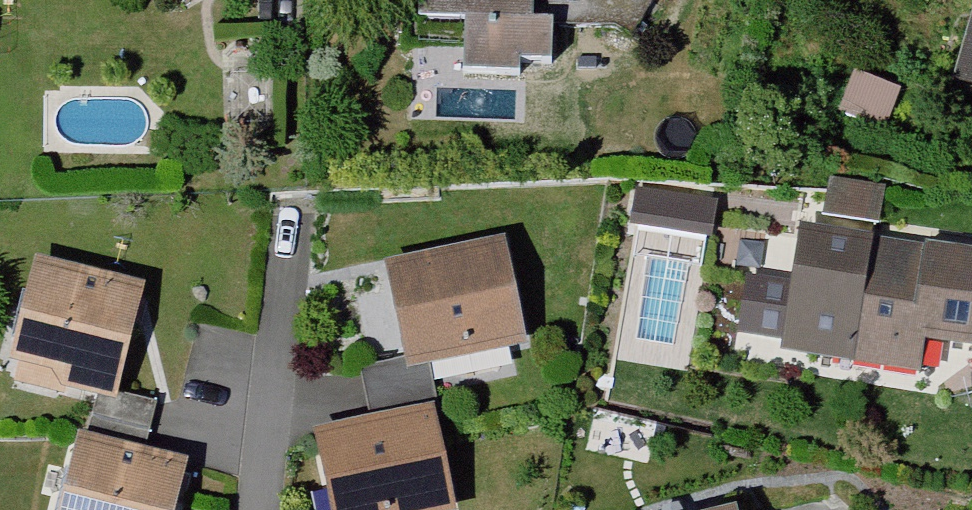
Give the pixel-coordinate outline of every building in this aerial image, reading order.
[(398,48),(442,50),(440,79),(531,83),(535,0),(401,0),(398,48)] [(577,19),(631,41),(647,0),(584,0),(577,19)] [(959,11),(937,98),(971,107),(971,14),(959,11)] [(830,182),(826,212),(879,219),(883,189),(830,182)] [(971,311),(971,257),(789,230),(769,369),(905,389),(911,348),(965,356),(971,311)] [(510,355),(488,253),(364,280),(387,381),(510,355)] [(126,302),(25,275),(0,365),(0,385),(96,411),(126,302)] [(417,416),(293,443),(308,509),(437,509),(417,416)] [(172,475),(67,444),(47,509),(161,509),(172,475)]
